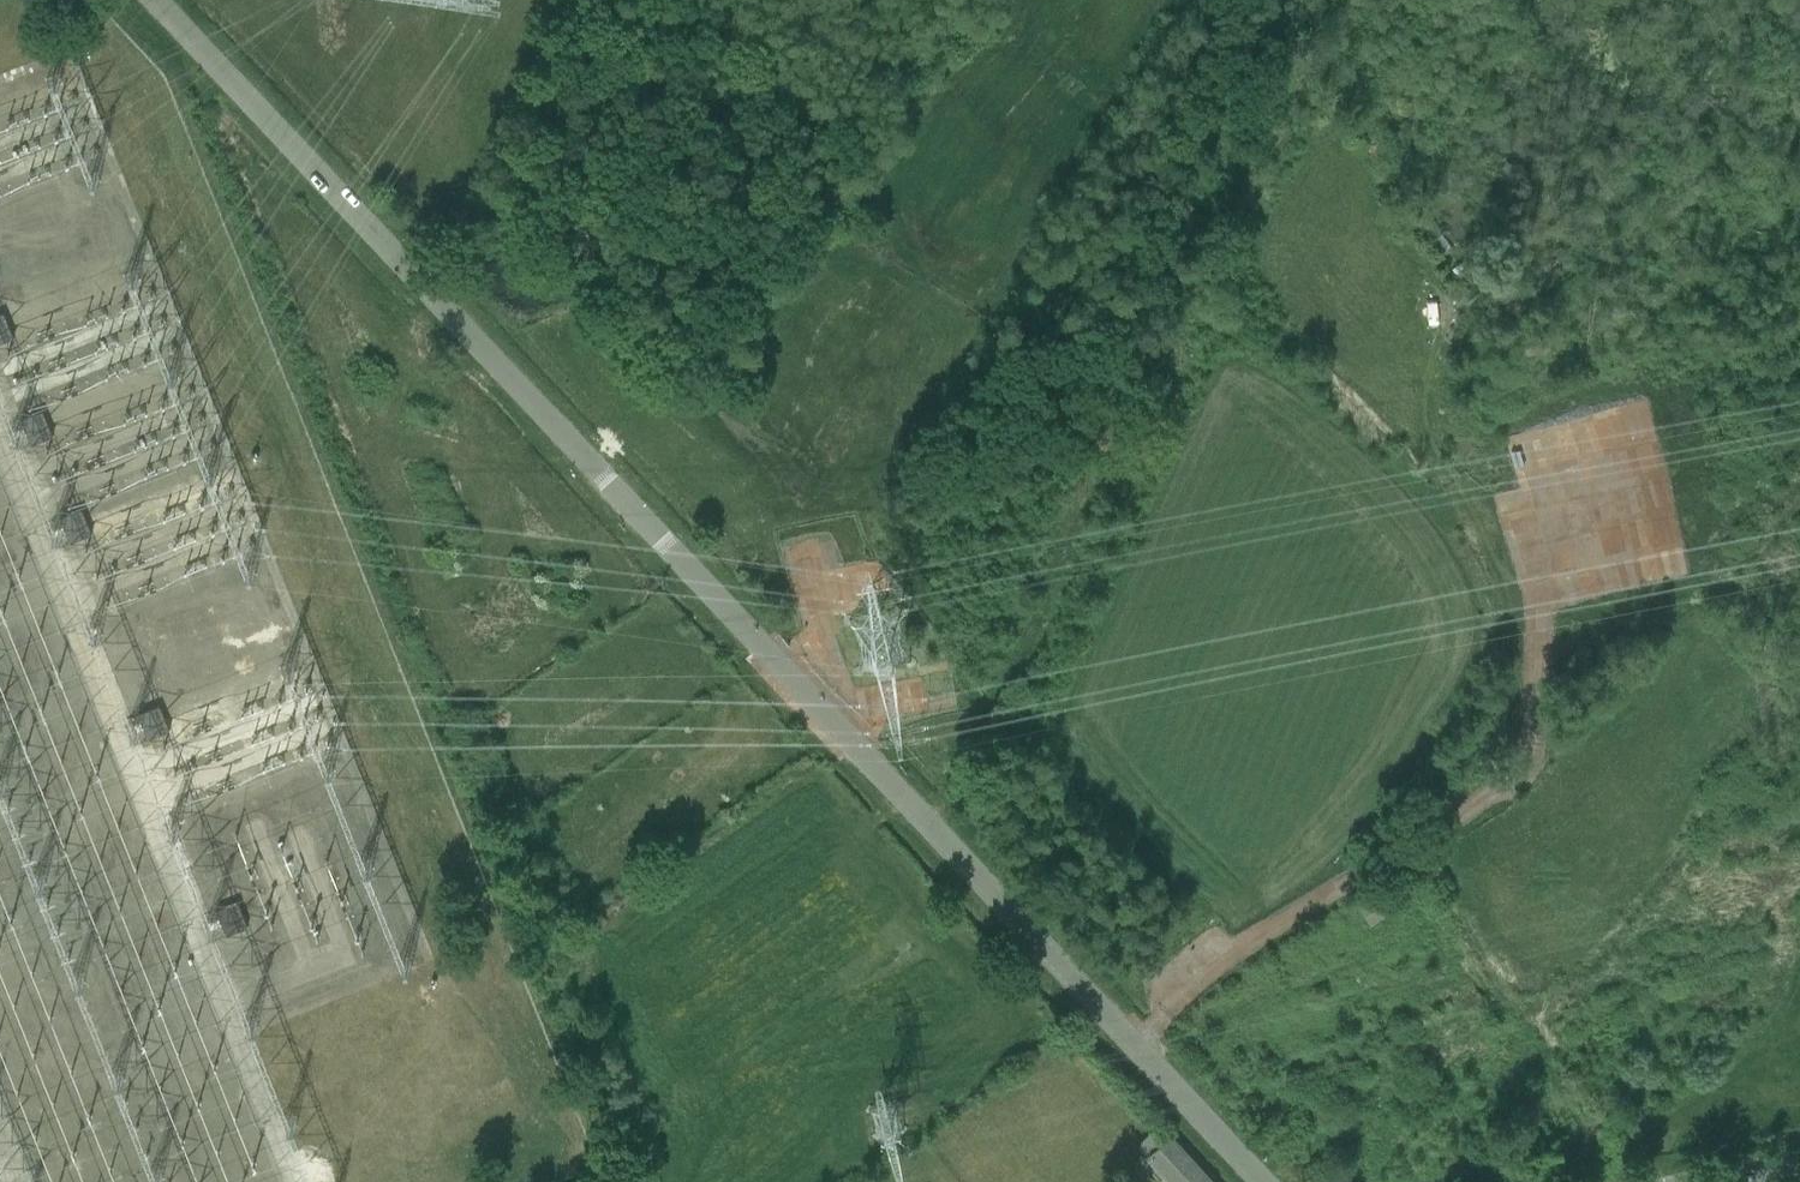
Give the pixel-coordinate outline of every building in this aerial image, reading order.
[(13,337),(3,313),(0,314),(0,342),(13,337)] [(20,419),(29,443),(51,435),(41,411),(20,419)] [(59,516),(68,541),(90,533),(80,508),(59,516)] [(137,714),(147,739),(168,730),(159,705),(137,714)] [(215,910),(224,935),(247,927),(237,901),(215,910)] [(1486,1002),(1479,991),(1462,1001),(1468,1012),(1486,1002)] [(1147,1159),(1169,1181),(1209,1181),(1208,1181),(1167,1139),(1154,1152),(1147,1159)]
